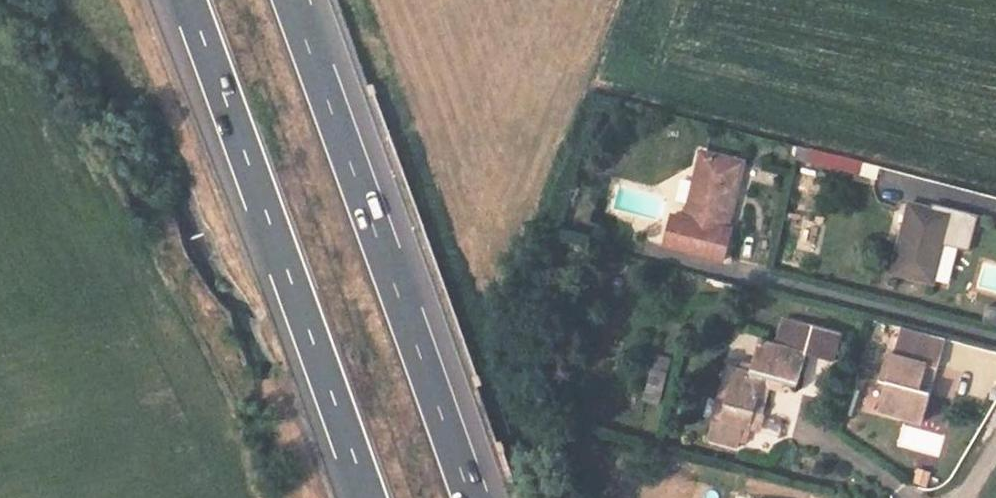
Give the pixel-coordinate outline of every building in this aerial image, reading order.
[(802,146),(800,156),(857,169),(859,158),(802,146)] [(673,211),(667,240),(726,253),(732,225),(727,224),(742,158),(704,150),(689,215),(673,211)] [(777,185),(780,164),(758,162),(756,182),(777,185)] [(967,250),(977,214),(931,202),(929,209),(907,203),(889,270),(931,281),(941,244),(967,250)] [(987,304),(983,319),(995,322),(995,306),(987,304)] [(751,369),(734,364),(724,399),(719,420),(712,418),(707,439),(736,446),(737,442),(744,444),(749,425),(759,428),(772,377),(797,384),(805,352),(835,359),(842,331),(782,315),(775,341),(759,337),(751,369)] [(931,382),(943,337),(898,325),(891,352),(885,350),(877,379),(885,381),(878,410),(921,421),(929,391),(915,387),(918,379),(931,382)] [(662,400),(669,355),(651,352),(644,397),(662,400)] [(929,391),(931,382),(918,379),(915,387),(929,391)]
